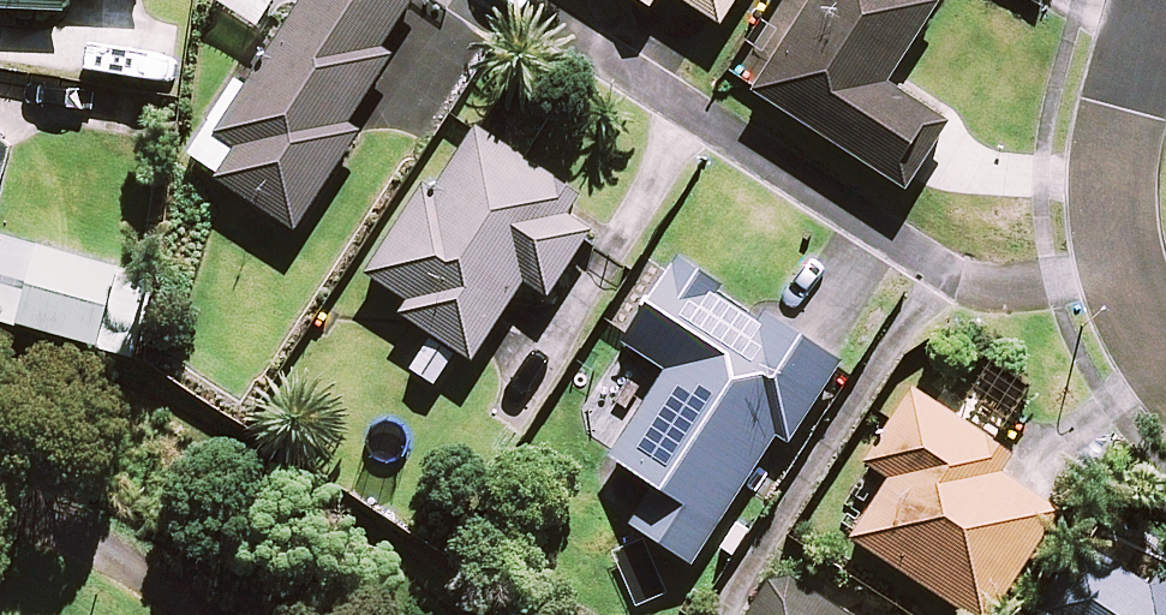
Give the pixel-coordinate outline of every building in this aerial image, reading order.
[(76,17),(76,0),(0,0),(0,14),(76,17)] [(226,141),(247,155),(227,184),(308,236),(372,136),(360,129),(403,60),(392,53),(427,0),(317,0),(226,141)] [(661,15),(671,0),(638,0),(661,15)] [(730,31),(751,0),(682,0),(730,31)] [(764,97),(917,195),(960,128),(899,89),(952,6),(941,0),(826,0),(764,97)] [(594,200),(489,131),(445,197),(434,189),(374,278),(419,308),(411,319),(482,367),(535,288),(558,303),(603,237),(579,221),(594,200)] [(12,239),(0,282),(0,322),(111,352),(132,271),(12,239)] [(664,492),(640,528),(701,569),(787,441),(798,448),(849,373),(853,366),(778,316),(771,326),(731,299),(737,291),(692,260),(638,340),(633,348),(676,377),(619,462),(664,492)] [(924,393),(873,469),(897,485),(859,542),(968,614),(1004,614),(1069,518),(1010,478),(1023,459),(924,393)] [(1092,546),(1047,614),(1048,614),(1165,614),(1165,595),(1092,546)] [(800,581),(778,585),(759,614),(852,614),(800,581)]
